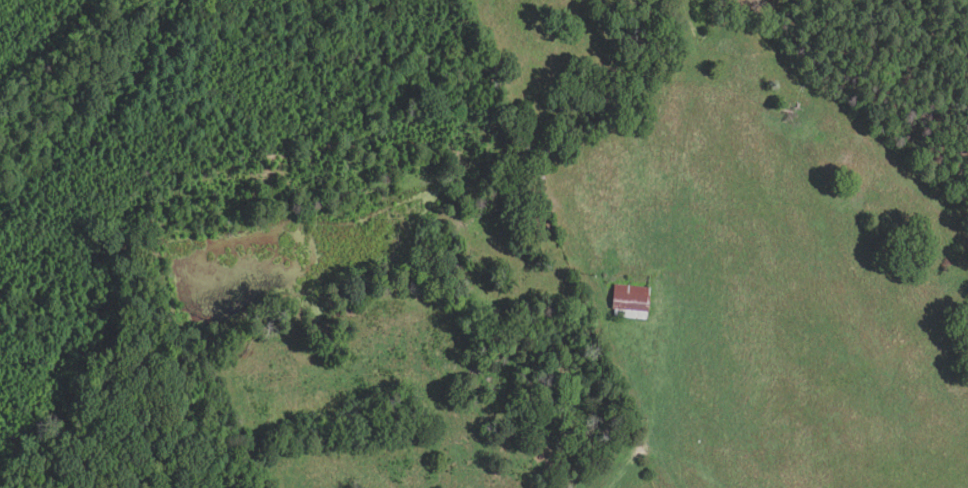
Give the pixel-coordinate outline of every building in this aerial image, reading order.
[(646,319),(614,316),(615,309),(611,308),(614,284),(650,287),(646,319)]
